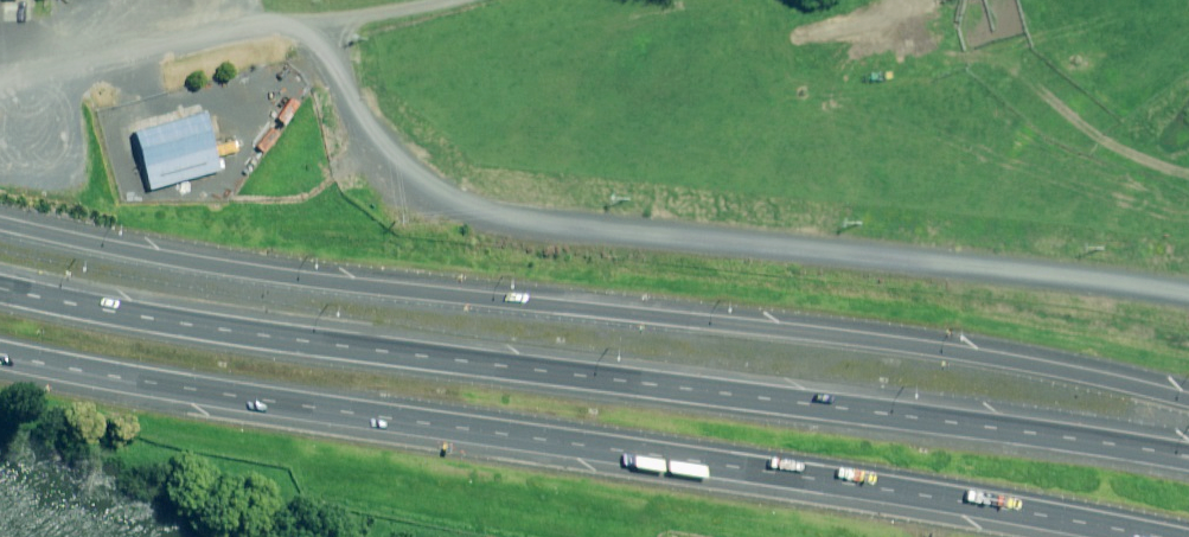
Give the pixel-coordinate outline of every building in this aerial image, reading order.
[(197,105),(123,121),(136,183),(211,167),(197,105)]
